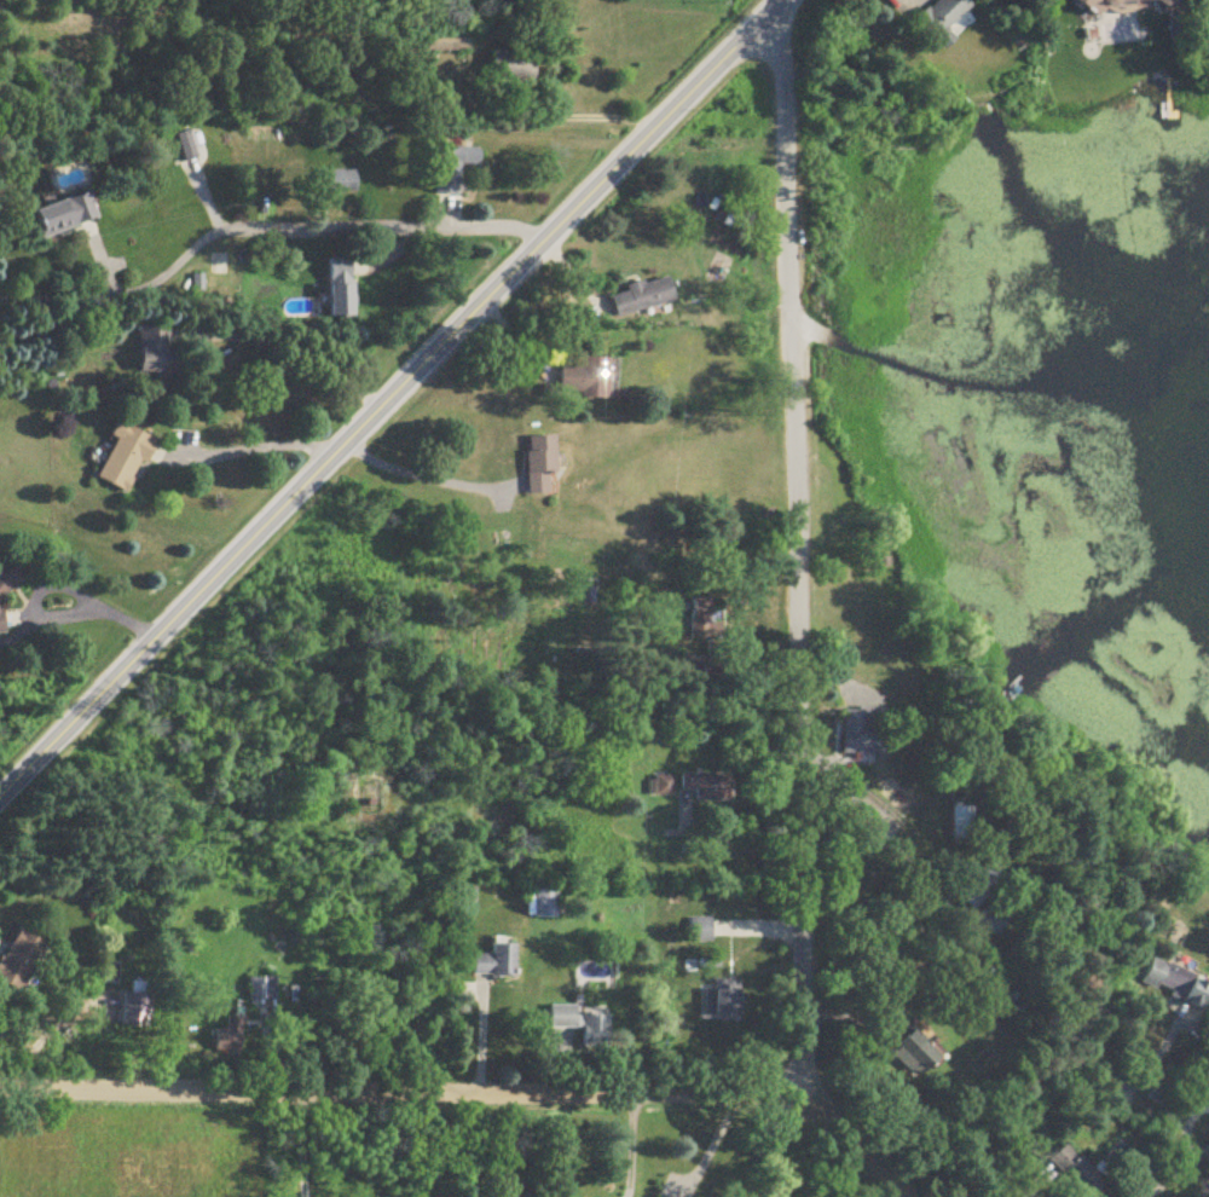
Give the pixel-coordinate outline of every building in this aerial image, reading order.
[(916,18),(942,48),(973,21),(966,12),(978,2),(977,0),(937,0),(916,18)] [(1074,10),(1159,0),(1073,0),(1074,10)] [(471,30),(429,30),(429,53),(471,53),(471,30)] [(493,50),(493,85),(536,85),(536,50),(493,50)] [(191,129),(170,135),(177,162),(198,157),(191,129)] [(433,148),(432,194),(461,195),(462,165),(480,166),(480,149),(433,148)] [(325,171),(325,195),(357,195),(357,171),(325,171)] [(34,210),(42,237),(98,219),(89,193),(34,210)] [(354,317),(354,259),(331,259),(331,317),(354,317)] [(620,318),(678,300),(671,276),(612,294),(620,318)] [(178,349),(169,349),(169,327),(140,327),(140,372),(178,372),(178,349)] [(584,369),(563,368),(562,394),(610,396),(611,358),(585,357),(584,369)] [(155,437),(119,423),(112,439),(115,440),(99,480),(133,494),(155,437)] [(555,436),(530,436),(530,494),(555,494),(555,436)] [(3,591),(22,590),(20,564),(1,565),(1,570),(0,571),(0,634),(5,633),(3,591)] [(692,638),(716,638),(716,598),(692,598),(692,638)] [(845,754),(888,755),(889,711),(872,710),(846,710),(845,754)] [(731,774),(682,774),(682,789),(696,789),(696,802),(731,802),(731,774)] [(673,795),(673,776),(655,777),(656,796),(673,795)] [(975,808),(953,808),(953,845),(975,845),(975,808)] [(976,913),(1007,886),(991,868),(960,895),(976,913)] [(537,890),(537,918),(558,918),(558,890),(537,890)] [(16,929),(0,961),(0,983),(22,994),(47,944),(16,929)] [(493,954),(474,954),(474,976),(516,976),(516,944),(493,944),(493,954)] [(1155,958),(1144,984),(1207,1010),(1208,1004),(1208,981),(1155,958)] [(249,979),(249,1001),(276,1001),(276,979),(249,979)] [(741,990),(706,990),(706,1017),(741,1017),(741,990)] [(123,1028),(151,1028),(151,993),(123,993),(123,1028)] [(577,1006),(551,1006),(551,1028),(584,1028),(584,1048),(609,1048),(609,1016),(577,1016),(577,1006)] [(215,1030),(215,1051),(242,1051),(242,1019),(227,1019),(227,1030),(215,1030)] [(917,1079),(941,1057),(916,1029),(892,1051),(917,1079)] [(1194,1093),(1208,1103),(1208,1071),(1194,1093)] [(1083,1196),(1091,1196),(1105,1185),(1068,1144),(1049,1160),(1083,1196)]
